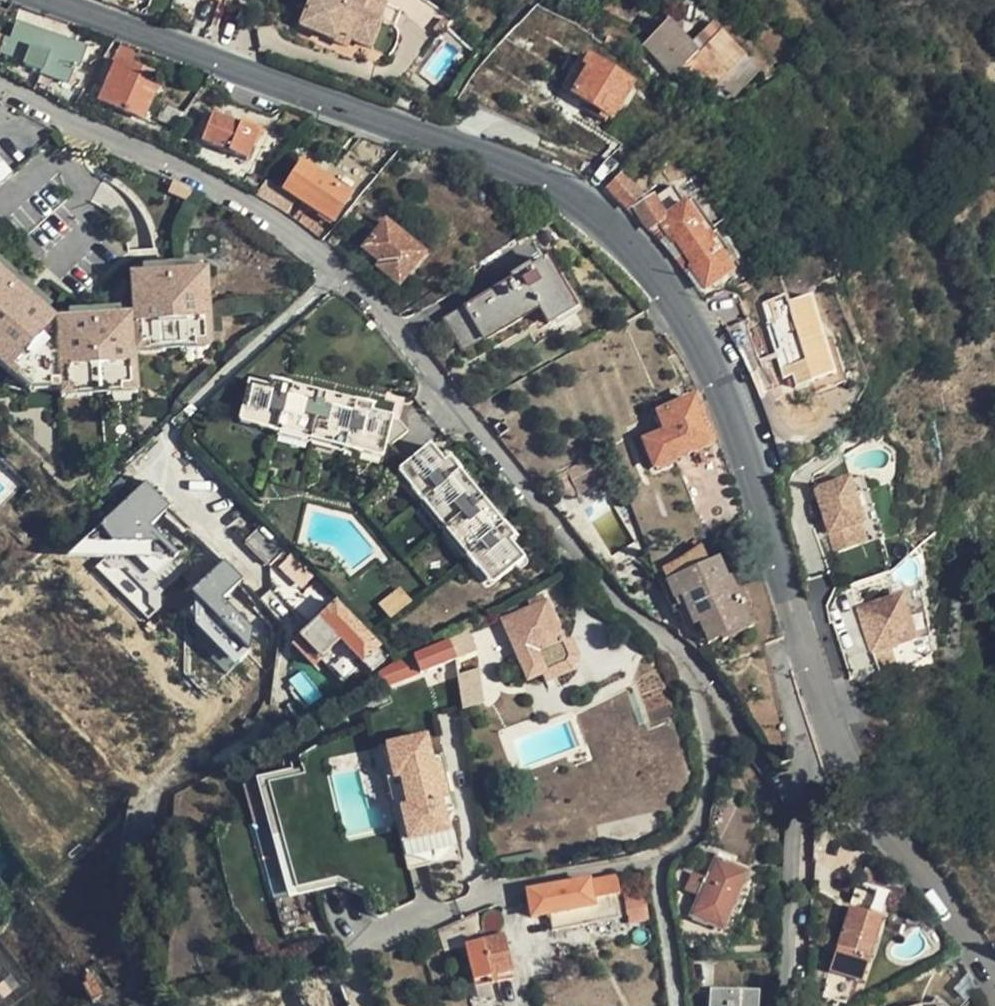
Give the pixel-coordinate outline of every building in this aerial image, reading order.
[(203,0),(202,0),(197,16),(211,20),(217,5),(203,0)] [(367,2),(362,0),(308,0),(297,27),(347,47),(349,41),(370,50),(380,25),(361,17),(367,2)] [(400,15),(367,2),(361,17),(380,25),(394,31),(400,15)] [(723,30),(714,39),(700,52),(691,43),(670,19),(657,31),(689,64),(709,85),(744,52),(723,30)] [(18,25),(16,29),(10,27),(0,50),(0,53),(24,62),(23,66),(39,72),(39,75),(65,85),(70,73),(75,74),(84,49),(18,25)] [(700,52),(714,39),(706,30),(691,43),(700,52)] [(676,75),(689,64),(657,31),(644,42),(676,75)] [(136,46),(122,41),(103,91),(101,90),(94,87),(85,100),(143,121),(156,90),(146,86),(150,77),(149,75),(129,67),(136,46)] [(504,69),(515,55),(508,50),(496,62),(504,69)] [(588,71),(583,68),(561,52),(552,63),(580,82),(588,71)] [(588,61),(583,68),(588,71),(580,82),(572,93),(611,119),(631,90),(588,61)] [(262,146),(268,129),(265,128),(271,112),(235,98),(226,119),(213,114),(203,142),(248,160),(256,143),(262,146)] [(157,120),(174,127),(183,113),(164,105),(157,120)] [(11,171),(0,159),(0,182),(11,171)] [(686,184),(673,160),(659,169),(674,191),(686,184)] [(303,201),(320,176),(302,164),(284,188),(303,201)] [(632,184),(624,175),(602,194),(611,200),(632,184)] [(348,196),(320,176),(303,201),(332,220),(348,196)] [(267,184),(258,197),(264,200),(280,210),(283,212),(291,200),(267,184)] [(636,213),(647,231),(657,224),(670,245),(674,242),(691,267),(689,269),(704,290),(730,273),(715,250),(710,253),(706,245),(699,236),(694,228),(698,225),(684,207),(662,220),(651,203),(636,213)] [(305,215),(299,223),(301,224),(313,234),(320,226),(305,215)] [(423,252),(383,222),(363,249),(380,261),(377,266),(397,282),(399,282),(423,252)] [(699,236),(706,245),(713,241),(707,232),(699,236)] [(143,271),(192,266),(191,255),(172,257),(173,260),(157,262),(157,259),(142,262),(142,270),(143,271)] [(213,337),(205,264),(192,266),(143,271),(126,273),(130,310),(114,312),(68,318),(51,320),(35,308),(0,280),(0,368),(29,390),(60,386),(137,376),(135,361),(134,348),(213,337)] [(530,270),(521,276),(523,279),(494,296),(448,324),(465,353),(484,341),(487,345),(541,311),(551,326),(575,310),(547,265),(533,273),(530,270)] [(35,308),(43,299),(11,274),(7,278),(0,273),(0,280),(35,308)] [(523,279),(521,276),(520,273),(491,291),(494,296),(523,279)] [(835,378),(808,300),(785,307),(782,299),(759,307),(765,326),(760,328),(779,382),(789,380),(793,392),(835,378)] [(68,318),(114,312),(113,303),(100,305),(101,309),(79,312),(79,308),(67,310),(68,318)] [(214,347),(213,337),(134,348),(135,361),(166,356),(166,349),(182,347),(183,353),(214,347)] [(273,369),(269,383),(378,411),(381,398),(273,369)] [(137,376),(60,386),(61,395),(91,390),(91,387),(110,384),(110,389),(138,385),(137,376)] [(378,411),(269,383),(251,378),(240,425),(356,457),(343,504),(368,511),(391,541),(413,527),(468,601),(523,561),(509,543),(449,461),(437,446),(425,454),(396,415),(378,411)] [(657,417),(675,461),(711,444),(693,403),(657,417)] [(567,468),(579,492),(607,479),(596,455),(567,468)] [(449,461),(509,543),(514,539),(456,457),(449,461)] [(849,475),(817,486),(837,549),(861,541),(855,522),(864,519),(849,475)] [(131,487),(39,573),(203,740),(244,700),(227,680),(268,638),(131,487)] [(870,538),(864,519),(855,522),(861,541),(870,538)] [(708,567),(700,545),(665,567),(670,580),(667,581),(674,600),(682,597),(693,626),(717,617),(716,614),(738,608),(730,583),(726,583),(719,563),(708,567)] [(897,576),(903,593),(913,628),(887,635),(891,646),(935,633),(917,570),(897,576)] [(383,605),(390,616),(409,605),(402,593),(383,605)] [(913,628),(903,593),(859,606),(873,651),(891,646),(887,635),(913,628)] [(536,608),(543,604),(541,599),(533,603),(536,608)] [(545,672),(574,658),(548,602),(543,604),(536,608),(520,615),(512,619),(506,622),(532,678),(545,672)] [(301,641),(322,661),(342,642),(365,665),(382,650),(336,606),(301,641)] [(509,612),(512,619),(520,615),(517,608),(509,612)] [(478,651),(468,630),(449,639),(451,642),(459,659),(478,651)] [(342,642),(322,661),(345,684),(365,665),(342,642)] [(451,642),(401,666),(409,684),(459,659),(451,642)] [(549,681),(580,667),(581,663),(582,660),(580,655),(574,658),(545,672),(549,681)] [(479,668),(457,674),(465,707),(488,701),(479,668)] [(396,778),(409,842),(454,832),(433,732),(385,742),(393,779),(396,778)] [(726,929),(747,874),(715,862),(694,918),(726,929)] [(619,897),(617,876),(530,890),(527,892),(532,916),(550,914),(592,907),(591,902),(609,899),(619,897)] [(852,910),(883,919),(890,895),(858,887),(852,910)] [(628,921),(648,921),(648,895),(628,895),(628,921)] [(612,920),(609,899),(591,902),(592,907),(550,914),(552,930),(612,920)] [(864,982),(883,919),(852,910),(834,973),(864,982)] [(475,916),(437,933),(440,943),(461,935),(464,947),(484,942),(475,916)] [(484,942),(464,947),(475,983),(514,974),(504,937),(484,942)] [(917,1005),(951,1005),(946,994),(917,1005)] [(753,1000),(709,998),(708,1005),(753,1005),(753,1000)]
